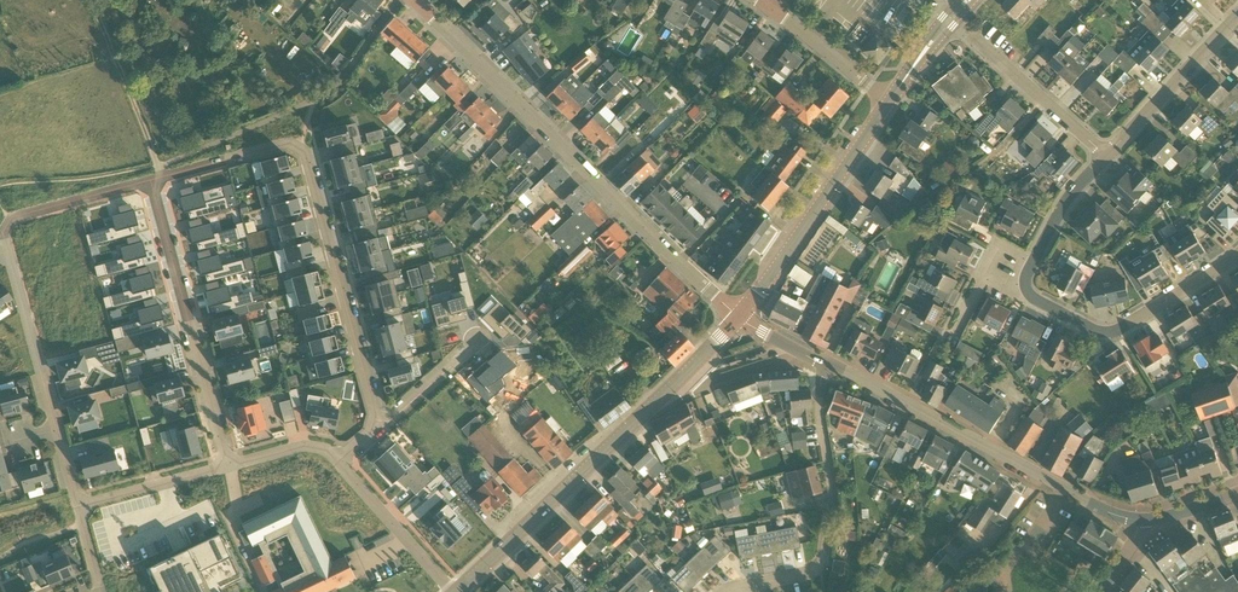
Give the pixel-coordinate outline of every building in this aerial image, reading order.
[(376,10),(384,0),(357,0),(349,10),(358,16),(363,9),(372,17),(372,15),(376,10)] [(612,9),(622,15),(631,0),(618,0),(612,9)] [(684,13),(688,5),(682,1),(683,0),(675,0),(672,5),(663,19),(667,21),(664,26),(672,31),(684,13)] [(719,5),(710,0),(700,0),(694,9),(703,15),(697,23),(704,27),(709,20),(710,20),(719,5)] [(1004,3),(1005,4),(1003,6),(1016,19),(1030,5),(1036,10),(1045,1),(1044,0),(1007,0),(1004,3)] [(1172,7),(1171,6),(1170,7),(1191,27),(1203,15),(1188,2),(1186,0),(1178,0),(1172,7)] [(512,35),(522,25),(499,3),(485,17),(489,21),(482,28),(495,42),(507,30),(512,35)] [(1163,21),(1153,11),(1144,3),(1139,9),(1147,17),(1158,27),(1163,21)] [(332,39),(350,15),(340,7),(329,20),(331,22),(324,32),(332,39)] [(1106,13),(1100,7),(1095,12),(1101,18),(1106,13)] [(1180,38),(1191,27),(1170,7),(1165,12),(1172,19),(1166,25),(1180,38)] [(381,14),(376,10),(372,15),(377,19),(381,14)] [(739,16),(738,18),(729,12),(715,33),(709,30),(700,44),(709,50),(717,38),(734,49),(739,40),(738,39),(748,24),(746,23),(747,21),(747,19),(741,15),(739,16)] [(677,36),(681,30),(682,30),(690,17),(684,13),(672,31),(671,32),(677,36)] [(1153,32),(1158,27),(1147,17),(1142,23),(1150,31),(1140,42),(1159,61),(1170,49),(1153,32)] [(417,63),(429,49),(394,18),(381,32),(417,63)] [(1069,31),(1075,35),(1078,32),(1078,31),(1080,33),(1083,29),(1087,25),(1080,18),(1077,22),(1072,26),(1073,27),(1069,31)] [(1044,45),(1057,31),(1050,25),(1037,39),(1044,45)] [(1081,52),(1069,41),(1074,35),(1068,30),(1059,40),(1059,41),(1058,42),(1050,51),(1056,56),(1049,63),(1061,74),(1081,52)] [(762,70),(772,57),(766,52),(774,41),(761,32),(747,50),(756,57),(752,62),(762,70)] [(312,41),(303,33),(298,40),(307,47),(312,41)] [(865,52),(879,63),(892,47),(878,35),(865,52)] [(519,39),(503,51),(531,85),(549,71),(534,53),(531,54),(519,39)] [(604,49),(607,51),(611,50),(613,46),(611,43),(608,41),(604,42),(603,46),(604,49)] [(1159,61),(1140,42),(1139,42),(1128,53),(1124,50),(1119,55),(1133,68),(1138,63),(1148,72),(1159,61)] [(1104,61),(1114,50),(1108,45),(1098,56),(1104,61)] [(793,52),(791,55),(786,50),(778,61),(772,57),(762,70),(772,77),(776,72),(785,78),(793,67),(796,69),(803,60),(793,52)] [(1114,62),(1119,55),(1114,50),(1104,61),(1109,66),(1114,62)] [(575,72),(591,59),(585,52),(569,65),(575,72)] [(1085,70),(1074,60),(1081,52),(1061,74),(1073,85),(1085,70)] [(1228,65),(1237,74),(1237,54),(1228,65)] [(1128,74),(1133,68),(1119,55),(1114,62),(1128,74)] [(963,105),(970,114),(987,100),(985,96),(994,89),(984,76),(982,78),(977,71),(969,77),(960,64),(952,71),(951,70),(948,72),(949,73),(933,86),(953,112),(963,105)] [(446,92),(460,79),(449,68),(441,76),(437,71),(425,83),(440,98),(446,92)] [(619,69),(614,74),(620,80),(625,75),(619,69)] [(703,78),(695,72),(689,81),(698,86),(703,78)] [(459,110),(467,101),(463,97),(470,89),(460,79),(446,92),(457,102),(454,105),(459,110)] [(576,91),(569,84),(564,79),(547,97),(559,109),(576,91)] [(603,97),(615,85),(609,79),(597,91),(603,97)] [(615,85),(603,97),(609,103),(621,91),(620,90),(627,83),(623,79),(616,86),(615,85)] [(798,117),(808,125),(821,110),(830,118),(849,97),(828,79),(798,117)] [(1121,102),(1114,96),(1120,90),(1125,84),(1119,79),(1109,91),(1096,105),(1108,116),(1121,102)] [(1236,87),(1236,86),(1230,93),(1214,79),(1202,92),(1224,112),(1236,99),(1237,101),(1237,89),(1236,87)] [(1096,105),(1109,91),(1097,80),(1084,95),(1096,105)] [(411,83),(399,95),(405,101),(417,89),(411,83)] [(775,98),(781,103),(793,90),(787,85),(775,98)] [(576,91),(559,109),(570,120),(587,102),(583,98),(576,91)] [(386,108),(393,100),(385,94),(379,101),(386,108)] [(770,131),(788,110),(776,100),(775,101),(771,97),(761,108),(765,112),(758,120),(770,131)] [(476,122),(490,108),(479,98),(471,105),(467,101),(459,110),(444,125),(450,131),(463,119),(471,127),(472,127),(476,122)] [(659,108),(649,98),(641,106),(652,116),(659,108)] [(1026,111),(1012,99),(996,117),(990,112),(980,124),(991,134),(1004,119),(1012,126),(1026,111)] [(696,104),(687,113),(698,123),(706,115),(696,104)] [(1202,120),(1193,112),(1188,107),(1174,122),(1189,135),(1198,125),(1209,136),(1220,124),(1209,113),(1202,120)] [(476,122),(487,132),(484,135),(489,140),(497,131),(493,127),(501,119),(490,108),(476,122)] [(926,153),(919,148),(929,133),(927,131),(937,116),(925,108),(915,123),(912,121),(901,136),(905,139),(899,148),(910,154),(920,162),(926,153)] [(968,116),(962,109),(957,113),(962,120),(968,116)] [(592,142),(610,124),(598,112),(581,130),(592,142)] [(388,126),(396,134),(406,124),(398,116),(388,126)] [(627,129),(621,135),(610,124),(592,142),(604,153),(609,148),(614,153),(633,135),(627,129)] [(1051,150),(1045,145),(1053,135),(1040,124),(1021,145),(1032,154),(1028,159),(1036,167),(1051,150)] [(329,140),(330,146),(353,141),(350,126),(334,130),(334,127),(325,130),(327,140),(329,140)] [(474,130),(472,127),(471,127),(460,139),(463,142),(470,136),(469,135),(474,130)] [(414,140),(419,135),(413,129),(408,134),(414,140)] [(522,167),(542,146),(531,135),(518,149),(518,148),(510,156),(522,167)] [(1147,150),(1163,166),(1172,157),(1185,170),(1198,156),(1187,146),(1180,153),(1161,135),(1147,150)] [(976,137),(972,137),(969,141),(969,145),(972,148),(977,148),(980,145),(979,140),(976,137)] [(1227,148),(1234,143),(1230,137),(1223,142),(1227,148)] [(767,168),(784,182),(807,151),(790,138),(767,168)] [(333,166),(334,174),(359,168),(357,155),(360,154),(358,146),(343,150),(344,157),(334,159),(335,166),(333,166)] [(540,170),(553,156),(542,146),(522,167),(528,173),(535,165),(540,170)] [(503,148),(491,160),(498,167),(510,154),(503,148)] [(421,160),(426,155),(420,149),(415,154),(421,160)] [(1042,166),(1052,174),(1061,182),(1079,162),(1066,150),(1063,154),(1057,149),(1042,166)] [(1235,157),(1229,150),(1223,157),(1229,163),(1235,157)] [(617,185),(631,200),(658,174),(657,173),(663,167),(651,154),(632,172),(631,172),(617,185)] [(264,184),(267,184),(279,181),(277,173),(291,169),(287,156),(262,162),(265,175),(262,176),(264,184)] [(882,198),(891,186),(904,195),(912,201),(922,185),(915,177),(897,156),(890,167),(899,173),(894,181),(878,170),(866,187),(882,198)] [(943,165),(950,174),(959,166),(951,158),(943,165)] [(1214,163),(1210,160),(1200,171),(1204,174),(1214,163)] [(546,204),(539,197),(540,196),(539,195),(546,189),(543,185),(548,181),(555,189),(570,176),(558,163),(543,177),(544,178),(531,190),(529,189),(524,193),(534,203),(528,208),(535,215),(546,204)] [(699,181),(708,171),(700,164),(691,175),(699,181)] [(418,167),(420,173),(426,171),(424,165),(418,167)] [(752,198),(768,211),(789,187),(772,173),(772,174),(766,169),(767,169),(762,165),(751,178),(753,179),(761,187),(752,198)] [(338,181),(340,188),(350,186),(352,193),(368,189),(366,181),(363,182),(359,168),(334,174),(336,182),(338,181)] [(476,175),(477,174),(471,169),(466,175),(466,176),(471,180),(476,175)] [(1235,187),(1234,188),(1237,193),(1237,170),(1235,173),(1230,178),(1230,182),(1235,187)] [(1115,184),(1107,193),(1129,213),(1137,204),(1135,203),(1139,199),(1140,200),(1148,191),(1147,190),(1154,183),(1140,171),(1133,178),(1127,173),(1119,181),(1121,183),(1117,187),(1115,184)] [(1031,189),(1033,190),(1036,187),(1034,185),(1039,180),(1032,174),(1024,183),(1031,189)] [(270,206),(273,205),(284,202),(282,195),(296,191),(293,177),(267,184),(271,197),(267,197),(270,206)] [(529,189),(529,188),(534,183),(527,177),(513,191),(508,197),(514,202),(519,197),(520,198),(524,193),(529,189)] [(931,185),(934,189),(942,184),(942,185),(946,182),(940,177),(937,179),(938,180),(931,185)] [(660,183),(641,202),(653,214),(671,196),(677,190),(673,186),(668,191),(660,183)] [(1223,190),(1219,185),(1211,194),(1215,198),(1209,206),(1216,213),(1207,222),(1211,226),(1225,239),(1233,231),(1231,229),(1237,221),(1237,215),(1235,212),(1237,208),(1237,204),(1223,190)] [(582,241),(609,217),(580,186),(565,199),(577,212),(551,235),(571,256),(584,243),(582,241)] [(178,195),(180,202),(184,201),(187,215),(228,205),(225,193),(207,198),(204,188),(178,195)] [(981,215),(987,202),(967,192),(957,212),(955,211),(950,220),(970,230),(974,222),(978,224),(982,216),(981,215)] [(1162,204),(1168,198),(1162,193),(1157,198),(1162,204)] [(664,226),(691,199),(687,195),(679,203),(671,196),(653,214),(664,226)] [(343,209),(345,217),(370,211),(367,197),(344,202),(346,209),(343,209)] [(1006,198),(999,211),(1006,215),(1001,225),(1010,230),(1011,228),(1024,236),(1037,212),(1036,211),(1033,218),(1022,212),(1024,208),(1006,198)] [(275,228),(278,227),(290,224),(288,216),(302,212),(298,199),(273,205),(276,218),(273,219),(275,228)] [(687,211),(695,203),(691,199),(664,226),(676,237),(694,219),(687,211)] [(897,221),(889,214),(878,205),(873,212),(857,201),(846,216),(868,231),(875,221),(882,226),(886,229),(897,221)] [(242,213),(249,212),(247,202),(240,204),(242,213)] [(548,203),(546,204),(535,215),(528,221),(536,231),(556,212),(548,203)] [(1109,215),(1100,207),(1097,204),(1075,227),(1091,242),(1102,230),(1108,236),(1119,225),(1119,224),(1126,217),(1116,208),(1109,215)] [(417,208),(419,218),(428,216),(426,206),(417,208)] [(437,207),(428,216),(437,224),(446,215),(437,207)] [(477,230),(488,220),(478,209),(467,220),(477,230)] [(128,217),(132,216),(131,210),(113,215),(116,226),(93,233),(96,244),(133,233),(128,217)] [(761,235),(771,223),(753,210),(744,222),(761,235)] [(349,224),(351,231),(374,225),(370,211),(345,217),(347,225),(349,224)] [(688,249),(716,221),(711,216),(702,226),(694,219),(676,237),(688,249)] [(281,250),(284,249),(296,246),(294,238),(307,234),(304,220),(290,224),(278,227),(282,240),(279,241),(281,250)] [(190,229),(192,236),(196,235),(199,251),(239,240),(236,228),(217,234),(215,222),(190,229)] [(620,246),(629,238),(615,222),(596,239),(602,246),(601,247),(609,256),(606,259),(613,267),(627,254),(620,246)] [(752,248),(761,235),(744,222),(735,235),(752,248)] [(1183,240),(1195,260),(1207,253),(1199,240),(1208,234),(1197,223),(1191,227),(1194,233),(1183,240)] [(847,228),(841,234),(855,246),(860,240),(847,228)] [(975,250),(957,240),(959,237),(948,231),(941,244),(943,245),(937,257),(956,267),(959,260),(967,264),(975,250)] [(743,260),(752,248),(735,235),(725,247),(743,260)] [(376,237),(380,249),(385,247),(381,236),(376,237)] [(353,251),(355,259),(380,252),(376,238),(354,244),(356,250),(353,251)] [(878,242),(881,249),(890,245),(887,239),(878,242)] [(1183,267),(1195,260),(1183,240),(1172,247),(1168,242),(1161,246),(1169,259),(1176,255),(1183,267)] [(138,250),(142,248),(140,242),(122,248),(125,258),(103,265),(107,276),(142,266),(138,250)] [(284,262),(287,271),(301,267),(299,259),(313,256),(309,242),(296,246),(284,249),(287,262),(284,262)] [(444,246),(447,256),(456,253),(453,243),(444,246)] [(584,243),(571,256),(571,257),(558,269),(567,277),(593,252),(584,243)] [(1143,257),(1146,262),(1158,283),(1169,276),(1162,263),(1169,259),(1161,246),(1154,251),(1143,257)] [(712,256),(733,272),(743,260),(725,247),(720,254),(709,247),(706,251),(710,254),(710,255),(712,257),(712,256)] [(1092,258),(1099,262),(1103,254),(1095,251),(1092,258)] [(360,267),(361,272),(384,266),(380,252),(355,259),(357,267),(360,267)] [(197,261),(198,267),(202,266),(206,282),(245,272),(242,261),(222,266),(219,255),(197,261)] [(724,285),(733,272),(712,256),(712,257),(703,269),(724,285)] [(1139,278),(1146,290),(1158,283),(1146,262),(1135,269),(1127,257),(1120,262),(1132,282),(1139,278)] [(254,268),(251,258),(244,260),(247,270),(254,268)] [(792,276),(799,281),(797,284),(805,289),(816,272),(800,261),(797,265),(791,273),(791,274),(790,275),(792,276)] [(1079,269),(1067,264),(1060,277),(1062,278),(1058,287),(1073,295),(1076,289),(1083,292),(1095,270),(1082,263),(1079,269)] [(610,273),(616,280),(624,272),(617,265),(610,273)] [(825,265),(821,273),(831,278),(835,270),(825,265)] [(296,292),(322,285),(318,271),(305,274),(303,268),(306,267),(306,266),(303,267),(302,267),(287,271),(289,280),(292,279),(296,292)] [(668,310),(688,288),(665,267),(643,293),(666,314),(666,312),(668,310)] [(946,274),(947,272),(937,267),(932,276),(927,273),(924,279),(920,278),(919,280),(913,276),(910,282),(920,288),(934,295),(938,287),(949,293),(952,287),(954,289),(958,281),(946,274)] [(367,292),(369,300),(392,294),(389,281),(394,280),(392,271),(374,276),(376,283),(366,286),(367,292)] [(148,281),(152,280),(150,274),(131,280),(134,291),(113,297),(116,308),(153,297),(148,281)] [(803,336),(833,280),(822,274),(808,301),(801,297),(798,302),(784,294),(771,320),(803,336)] [(823,340),(824,339),(846,297),(854,301),(858,293),(863,285),(863,284),(856,281),(857,278),(855,277),(850,288),(850,289),(833,280),(803,336),(827,349),(830,343),(823,340)] [(422,285),(421,279),(410,282),(411,288),(422,285)] [(1096,307),(1130,300),(1125,279),(1092,286),(1096,307)] [(917,294),(920,288),(910,282),(907,288),(917,294)] [(298,314),(317,309),(317,308),(314,309),(312,302),(325,299),(322,285),(296,292),(299,305),(296,306),(298,314)] [(863,285),(858,293),(854,301),(854,302),(863,306),(871,289),(863,285)] [(1233,293),(1227,297),(1220,285),(1209,292),(1221,310),(1231,304),(1235,310),(1237,308),(1237,302),(1233,293)] [(253,297),(252,292),(231,297),(230,292),(228,286),(206,292),(208,298),(212,297),(213,302),(216,313),(234,308),(246,305),(254,303),(253,297)] [(13,299),(5,287),(0,290),(0,313),(10,307),(7,303),(13,299)] [(414,289),(415,295),(425,293),(423,287),(414,289)] [(678,318),(698,297),(688,288),(668,310),(666,312),(666,314),(667,315),(658,323),(667,333),(676,325),(676,326),(681,321),(678,318)] [(1210,317),(1221,310),(1209,292),(1198,299),(1206,310),(1200,314),(1208,327),(1214,323),(1210,317)] [(461,298),(429,307),(434,328),(464,320),(462,314),(466,313),(465,309),(473,307),(469,293),(461,295),(461,298)] [(403,314),(401,306),(396,307),(392,294),(369,300),(372,308),(373,314),(384,311),(385,318),(403,314)] [(263,295),(253,297),(254,303),(264,300),(263,295)] [(933,301),(940,305),(943,300),(936,297),(933,301)] [(1012,312),(1002,307),(996,303),(997,301),(989,297),(975,322),(983,326),(985,323),(1001,331),(1012,312)] [(246,305),(249,313),(267,308),(264,300),(254,303),(246,305)] [(920,313),(912,309),(901,303),(895,313),(903,317),(909,321),(927,330),(925,329),(929,322),(935,325),(944,309),(927,300),(920,313)] [(520,339),(531,330),(525,324),(523,326),(500,302),(484,318),(505,339),(511,333),(513,335),(515,334),(520,339)] [(553,308),(551,305),(548,304),(545,305),(544,303),(536,310),(535,309),(533,309),(531,311),(531,313),(532,314),(529,317),(537,325),(551,311),(552,312),(553,308)] [(121,327),(124,338),(138,334),(162,328),(159,317),(157,312),(162,311),(160,305),(138,311),(141,322),(121,327)] [(561,306),(541,324),(545,330),(566,312),(561,306)] [(1208,327),(1200,314),(1194,317),(1187,306),(1176,312),(1188,331),(1198,324),(1202,330),(1208,327)] [(305,339),(321,335),(320,331),(333,328),(329,313),(316,317),(314,310),(317,309),(298,314),(300,322),(303,321),(307,334),(304,335),(305,339)] [(1177,338),(1188,331),(1176,312),(1166,319),(1173,330),(1167,334),(1175,347),(1181,343),(1177,338)] [(902,317),(894,313),(887,326),(895,330),(902,317)] [(404,336),(408,335),(403,314),(385,318),(387,325),(377,328),(378,334),(376,335),(379,343),(403,336),(404,336)] [(212,325),(217,341),(235,336),(235,334),(243,332),(238,316),(233,317),(233,316),(232,316),(232,317),(214,322),(215,325),(212,325)] [(904,330),(909,321),(903,317),(897,329),(903,333),(904,331),(904,330)] [(1047,343),(1040,339),(1046,327),(1032,320),(1032,321),(1023,317),(1013,335),(1020,339),(1015,349),(1027,355),(1026,357),(1036,363),(1047,343)] [(274,318),(257,324),(263,342),(272,339),(269,330),(277,328),(274,318)] [(431,319),(423,321),(425,329),(433,327),(431,319)] [(675,326),(676,326),(676,325),(667,333),(658,323),(650,331),(657,339),(664,332),(667,334),(672,340),(660,351),(674,367),(695,347),(675,326)] [(536,329),(526,338),(531,343),(533,343),(542,335),(536,329)] [(856,329),(846,349),(859,356),(862,351),(875,358),(882,344),(869,337),(870,336),(856,329)] [(1200,342),(1206,352),(1222,344),(1216,333),(1200,342)] [(116,341),(119,353),(142,346),(138,334),(124,338),(116,341)] [(168,335),(150,339),(149,339),(149,340),(144,341),(148,357),(172,351),(168,335)] [(311,361),(327,356),(326,353),(339,349),(335,335),(322,338),(321,335),(305,339),(306,343),(309,343),(313,355),(309,356),(311,361)] [(1140,353),(1138,355),(1146,368),(1163,357),(1169,352),(1159,335),(1152,340),(1150,337),(1135,346),(1140,353)] [(379,343),(381,351),(383,351),(384,356),(395,354),(397,361),(414,356),(412,348),(407,350),(404,336),(403,336),(379,343)] [(1072,369),(1077,371),(1084,365),(1089,356),(1081,352),(1079,355),(1067,348),(1070,342),(1058,336),(1047,356),(1053,359),(1050,366),(1059,370),(1062,364),(1072,369)] [(119,353),(116,341),(98,345),(104,366),(121,361),(119,353)] [(970,357),(974,348),(961,341),(956,350),(970,357)] [(276,344),(259,349),(261,358),(278,352),(276,344)] [(519,360),(532,358),(531,346),(518,347),(519,360)] [(617,347),(600,357),(607,369),(624,358),(617,347)] [(913,350),(911,355),(910,354),(909,355),(894,347),(884,365),(901,373),(902,373),(912,378),(923,355),(922,352),(916,349),(913,350)] [(1102,384),(1106,381),(1107,384),(1120,376),(1123,380),(1136,372),(1133,368),(1133,367),(1123,352),(1121,353),(1119,349),(1108,356),(1110,360),(1097,368),(1100,373),(1095,377),(1102,384)] [(433,360),(441,358),(439,350),(431,352),(433,360)] [(510,363),(500,350),(469,377),(475,383),(468,390),(479,401),(498,384),(496,377),(511,364),(510,363)] [(988,357),(992,362),(999,356),(994,351),(988,357)] [(281,352),(280,358),(281,364),(286,363),(288,354),(281,352)] [(327,356),(311,361),(312,365),(315,364),(319,378),(345,371),(341,356),(328,360),(327,356)] [(397,361),(398,367),(388,370),(392,385),(399,383),(400,385),(408,382),(408,381),(415,379),(411,365),(416,363),(414,356),(397,361)] [(77,358),(77,359),(59,364),(63,380),(87,373),(83,357),(78,359),(78,358),(77,358)] [(736,358),(736,357),(735,358),(729,360),(730,366),(737,364),(738,364),(738,363),(737,363),(736,358)] [(969,357),(965,365),(970,368),(977,362),(969,357)] [(226,368),(224,369),(228,385),(247,380),(247,378),(255,375),(250,360),(245,361),(245,360),(244,360),(244,361),(226,366),(226,368)] [(946,376),(942,373),(945,367),(932,360),(923,377),(931,381),(926,389),(928,390),(923,399),(938,407),(949,387),(955,380),(948,374),(946,376)] [(1016,371),(1023,380),(1029,375),(1024,366),(1016,371)] [(1176,380),(1183,376),(1179,369),(1175,371),(1173,376),(1176,380)] [(798,390),(799,390),(797,371),(769,373),(771,391),(789,390),(790,397),(799,396),(798,390)] [(1237,406),(1237,371),(1225,375),(1228,383),(1236,407),(1237,406)] [(768,391),(771,391),(769,373),(753,375),(763,401),(764,401),(770,398),(768,391)] [(550,381),(552,385),(559,380),(556,376),(556,375),(549,380),(550,381)] [(735,404),(738,411),(763,401),(753,375),(724,386),(725,386),(715,390),(722,406),(731,402),(732,405),(735,404)] [(293,382),(292,376),(287,377),(290,388),(295,387),(300,386),(298,380),(293,382)] [(20,387),(29,385),(27,377),(18,380),(20,387)] [(161,383),(161,384),(150,387),(154,402),(184,394),(180,378),(162,383),(161,382),(161,383)] [(127,384),(130,393),(147,388),(145,380),(127,384)] [(286,387),(284,380),(277,382),(279,389),(286,387)] [(1236,407),(1228,383),(1193,394),(1201,419),(1234,408),(1237,420),(1237,406),(1236,407)] [(112,397),(130,393),(127,384),(110,389),(112,397)] [(990,405),(981,399),(958,385),(946,405),(990,433),(1008,405),(995,397),(990,405)] [(1048,397),(1051,390),(1041,385),(1039,390),(1036,389),(1032,395),(1043,401),(1046,396),(1048,397)] [(0,399),(4,414),(5,415),(23,410),(22,406),(29,404),(25,389),(18,391),(17,387),(0,391),(0,398),(0,399)] [(572,453),(518,392),(514,387),(499,400),(521,425),(519,427),(525,434),(524,434),(555,468),(572,453)] [(297,388),(289,390),(291,399),(294,408),(301,406),(297,388)] [(799,396),(790,397),(791,401),(792,408),(789,409),(789,410),(790,413),(791,418),(798,417),(799,427),(804,426),(811,425),(809,407),(813,407),(810,389),(799,391),(799,390),(798,390),(799,396)] [(855,435),(867,402),(836,391),(828,411),(842,416),(837,429),(855,435)] [(604,427),(630,408),(618,393),(593,411),(604,427)] [(330,424),(334,400),(315,397),(311,421),(330,424)] [(577,402),(585,413),(592,408),(584,397),(577,402)] [(1153,413),(1161,409),(1156,398),(1148,403),(1153,413)] [(297,420),(294,408),(291,399),(279,403),(285,424),(297,420)] [(89,403),(71,408),(75,424),(99,417),(95,401),(90,403),(89,402),(89,403)] [(894,415),(877,406),(867,402),(855,435),(861,437),(877,447),(894,415)] [(255,404),(238,409),(245,435),(262,430),(255,404)] [(649,424),(650,425),(661,445),(664,443),(670,452),(678,448),(672,438),(686,430),(693,445),(701,441),(687,404),(649,424)] [(776,416),(779,415),(783,414),(782,407),(775,409),(776,416)] [(711,412),(714,419),(721,417),(718,409),(711,412)] [(1044,427),(1043,427),(1040,425),(1046,416),(1036,409),(1029,417),(1027,416),(1008,445),(1025,456),(1044,427)] [(1123,417),(1116,413),(1111,421),(1117,425),(1123,417)] [(1042,465),(1063,476),(1084,438),(1094,429),(1081,414),(1065,428),(1063,427),(1042,465)] [(712,418),(704,421),(707,427),(715,423),(712,418)] [(1214,418),(1205,421),(1211,436),(1220,433),(1214,418)] [(918,447),(926,431),(908,422),(900,438),(895,435),(893,438),(884,455),(892,459),(898,446),(908,451),(911,444),(918,447)] [(759,425),(761,431),(768,429),(766,423),(759,425)] [(182,453),(199,448),(194,432),(185,435),(182,425),(166,430),(170,446),(180,444),(182,453)] [(147,427),(139,429),(144,447),(152,444),(147,427)] [(792,434),(794,449),(806,447),(804,432),(792,434)] [(884,455),(893,438),(886,435),(877,451),(884,455)] [(1087,460),(1079,475),(1081,476),(1081,479),(1086,482),(1088,480),(1093,482),(1105,462),(1095,457),(1104,440),(1095,435),(1078,455),(1087,460)] [(945,459),(952,445),(935,436),(923,459),(922,461),(945,473),(950,462),(945,459)] [(1196,441),(1197,446),(1206,473),(1211,472),(1213,477),(1223,474),(1211,436),(1196,441)] [(1150,470),(1151,469),(1159,465),(1147,441),(1138,445),(1145,460),(1150,470)] [(645,477),(660,462),(654,455),(645,446),(629,461),(645,477)] [(1200,475),(1206,473),(1197,446),(1174,454),(1178,463),(1180,469),(1179,470),(1184,486),(1202,481),(1200,475)] [(86,477),(87,477),(119,469),(114,450),(81,459),(86,477)] [(987,493),(1000,473),(965,451),(952,471),(967,480),(987,493)] [(401,489),(407,496),(424,481),(417,472),(414,475),(405,465),(397,473),(378,452),(364,464),(384,486),(389,481),(398,490),(400,488),(401,489)] [(918,470),(922,461),(923,459),(914,454),(908,465),(918,470)] [(1174,490),(1184,486),(1179,470),(1180,469),(1178,463),(1174,454),(1177,464),(1161,469),(1166,486),(1172,484),(1174,490)] [(1145,460),(1142,461),(1140,455),(1121,461),(1126,478),(1134,502),(1159,494),(1151,469),(1150,470),(1145,460)] [(528,475),(513,458),(498,472),(521,497),(543,478),(535,469),(528,475)] [(20,470),(24,485),(26,492),(44,487),(43,483),(49,481),(45,466),(39,468),(38,464),(19,469),(20,470)] [(441,470),(436,464),(422,477),(428,483),(441,470)] [(793,499),(822,492),(815,466),(786,474),(791,490),(793,499)] [(639,512),(629,501),(641,490),(634,482),(621,469),(609,480),(623,496),(617,501),(623,507),(633,517),(639,512)] [(7,470),(0,472),(0,491),(24,485),(20,470),(8,473),(7,470)] [(475,500),(487,512),(493,507),(495,509),(508,498),(501,491),(504,489),(493,477),(477,492),(463,476),(452,486),(469,505),(475,500)] [(646,487),(654,495),(660,489),(653,481),(646,487)] [(705,495),(710,493),(706,482),(701,484),(705,495)] [(1005,517),(1006,517),(1020,495),(1004,484),(993,500),(986,496),(977,509),(968,524),(983,533),(991,520),(1000,526),(1005,517)] [(649,500),(654,495),(646,487),(641,492),(649,500)] [(722,510),(742,503),(737,488),(718,495),(718,496),(712,498),(714,503),(716,502),(718,510),(722,508),(722,510)] [(585,503),(602,520),(615,508),(598,491),(585,503)] [(328,591),(356,577),(345,556),(335,561),(303,495),(245,522),(255,546),(261,543),(277,579),(281,587),(271,591),(325,591),(328,591)] [(685,502),(681,496),(675,500),(679,506),(685,502)] [(590,531),(602,520),(585,503),(573,515),(590,531)] [(777,515),(785,513),(784,506),(776,508),(777,515)] [(627,523),(633,517),(623,507),(617,513),(627,523)] [(1231,514),(1228,508),(1208,516),(1217,539),(1218,539),(1221,547),(1237,541),(1237,529),(1237,530),(1231,514)] [(435,523),(455,545),(469,532),(450,511),(435,523)] [(807,536),(805,515),(798,516),(800,537),(807,536)] [(1077,542),(1103,558),(1116,536),(1090,520),(1084,530),(1071,522),(1058,543),(1065,547),(1071,537),(1078,541),(1077,542)] [(565,545),(571,550),(582,539),(566,522),(554,533),(565,545)] [(886,532),(901,541),(906,534),(891,524),(886,532)] [(680,539),(682,527),(682,526),(674,525),(672,537),(680,539)] [(776,531),(781,552),(801,548),(797,526),(776,531)] [(731,527),(724,528),(726,536),(733,534),(731,527)] [(619,537),(622,541),(623,540),(629,534),(624,529),(617,535),(619,537)] [(837,538),(847,540),(848,531),(838,530),(837,538)] [(702,537),(697,531),(691,536),(695,542),(702,537)] [(760,556),(781,552),(776,531),(756,535),(760,556)] [(1215,567),(1205,553),(1205,552),(1189,532),(1172,544),(1192,571),(1197,567),(1204,576),(1215,567)] [(559,551),(565,545),(554,533),(542,546),(552,557),(553,556),(558,562),(564,556),(559,551)] [(888,533),(882,543),(893,550),(899,540),(888,533)] [(144,569),(155,591),(226,591),(215,570),(230,564),(216,534),(144,569)] [(615,548),(616,547),(620,543),(622,541),(619,537),(617,535),(610,542),(615,548)] [(701,550),(716,565),(731,551),(716,535),(701,550)] [(740,560),(760,556),(756,535),(736,539),(740,560)] [(596,546),(599,552),(607,545),(598,536),(592,541),(596,546)] [(873,547),(878,549),(883,540),(876,537),(872,546),(873,547)] [(1172,544),(1168,538),(1148,553),(1168,578),(1178,591),(1237,591),(1237,582),(1233,574),(1225,580),(1215,567),(1204,576),(1197,567),(1192,571),(1172,544)] [(596,556),(599,552),(596,546),(592,541),(587,546),(596,556)] [(632,548),(640,556),(647,549),(639,541),(632,548)] [(684,547),(678,542),(672,548),(677,554),(684,547)] [(935,556),(941,561),(947,554),(940,549),(935,556)] [(701,580),(716,565),(701,550),(686,564),(701,580)] [(562,582),(545,565),(545,564),(534,552),(521,566),(532,577),(539,570),(551,583),(541,591),(556,591),(564,584),(562,582)] [(54,559),(63,579),(75,574),(67,554),(54,559)] [(263,585),(273,581),(277,579),(265,554),(252,560),(263,585)] [(23,559),(26,567),(32,564),(29,557),(23,559)] [(63,579),(54,559),(42,565),(50,585),(63,579)] [(585,566),(590,573),(598,565),(592,559),(585,566)] [(970,564),(965,559),(949,577),(954,581),(970,564)] [(846,562),(834,560),(832,572),(844,574),(846,562)] [(29,582),(38,578),(32,564),(26,567),(24,568),(23,568),(29,582)] [(645,591),(649,591),(662,580),(647,564),(632,578),(645,591)] [(701,580),(686,564),(671,578),(684,591),(688,591),(701,580)] [(1149,579),(1135,569),(1120,587),(1126,591),(1158,591),(1147,583),(1149,579)] [(571,570),(565,577),(572,585),(575,591),(582,591),(587,587),(571,570)] [(632,578),(617,591),(645,591),(632,578)]
